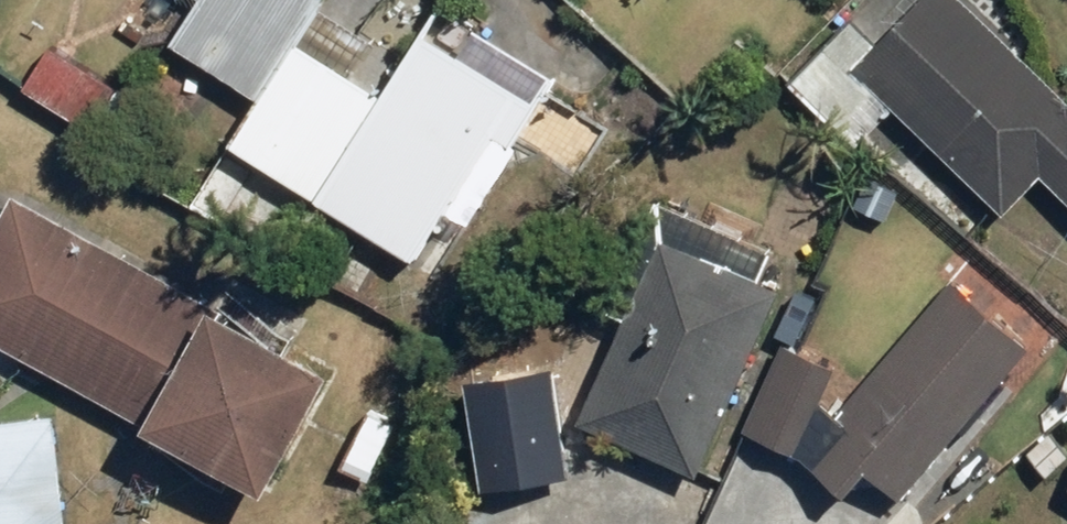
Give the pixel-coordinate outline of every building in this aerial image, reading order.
[(181,33),(274,89),(246,135),(431,247),(505,125),(524,136),(566,66),(457,0),(448,0),(392,92),(365,76),(401,17),(373,0),(201,0),(181,33)] [(906,97),(1011,205),(1053,161),(1066,174),(1066,89),(974,0),(920,0),(884,37),(860,14),(803,74),(868,137),(906,97)] [(56,36),(28,82),(87,118),(115,72),(56,36)] [(0,243),(0,330),(287,477),(351,352),(29,187),(0,243)] [(676,192),(589,413),(718,463),(804,242),(676,192)] [(961,265),(863,377),(795,341),(748,430),(861,490),(875,463),(922,488),(1043,333),(961,265)] [(558,366),(475,382),(494,481),(576,466),(558,366)] [(375,403),(343,459),(376,478),(408,422),(375,403)] [(0,421),(0,515),(1,523),(75,523),(66,415),(0,421)]
